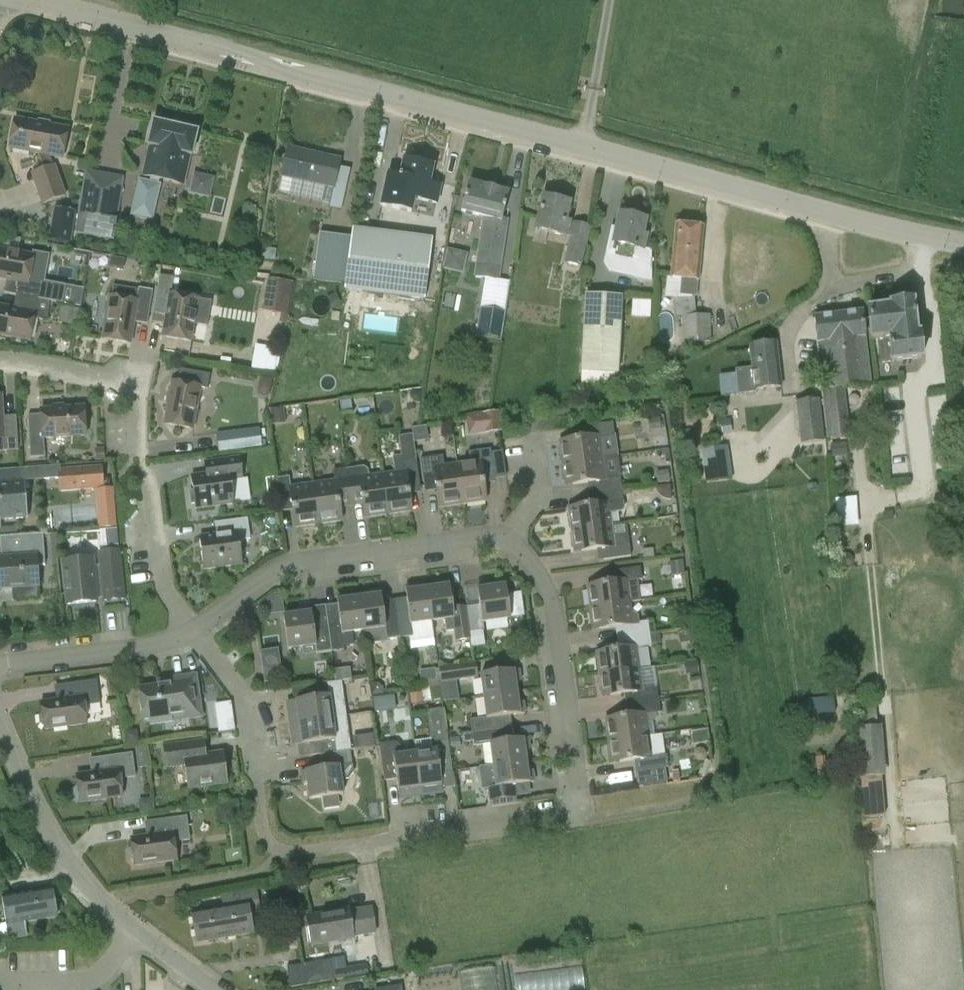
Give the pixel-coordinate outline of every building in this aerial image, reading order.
[(10,149),(37,154),(43,170),(31,174),(42,205),(65,197),(55,166),(53,166),(49,158),(63,160),(69,130),(16,120),(10,149)] [(179,184),(185,155),(191,156),(196,133),(154,124),(149,147),(154,148),(147,177),(152,178),(150,184),(141,182),(134,216),(154,221),(161,186),(159,186),(161,180),(179,184)] [(338,167),(339,161),(288,149),(281,176),(283,177),(279,192),(329,204),(328,208),(341,211),(350,170),(338,167)] [(389,172),(382,206),(411,212),(414,198),(435,203),(439,188),(428,186),(432,167),(405,161),(402,175),(389,172)] [(85,170),(78,216),(75,232),(81,233),(81,235),(113,241),(117,220),(116,220),(124,177),(85,170)] [(207,196),(212,176),(191,171),(187,192),(207,196)] [(484,218),(477,266),(475,278),(484,280),(475,339),(501,342),(510,282),(497,280),(499,269),(506,220),(503,218),(509,194),(469,183),(461,212),(484,218)] [(545,245),(548,233),(567,237),(571,224),(566,223),(571,204),(544,197),(533,242),(545,245)] [(55,210),(50,241),(69,245),(75,213),(55,210)] [(612,225),(606,256),(633,262),(629,277),(652,281),(651,249),(645,248),(647,236),(643,235),(647,220),(619,214),(616,226),(612,225)] [(581,268),(591,226),(573,222),(563,263),(581,268)] [(681,282),(680,296),(697,297),(703,227),(675,225),(671,280),(681,282)] [(346,282),(345,291),(424,301),(432,240),(353,229),(352,237),(346,282)] [(346,282),(352,237),(320,233),(314,278),(346,282)] [(446,247),(441,268),(461,272),(465,252),(446,247)] [(7,281),(13,282),(11,295),(16,296),(23,297),(39,300),(50,302),(61,304),(64,286),(42,282),(47,256),(32,253),(31,256),(0,251),(0,280),(7,281)] [(212,302),(198,300),(198,301),(170,296),(174,278),(159,275),(153,314),(166,316),(162,338),(191,343),(194,325),(207,327),(212,302)] [(263,312),(289,316),(294,283),(269,279),(263,312)] [(102,340),(130,344),(135,316),(148,319),(153,291),(139,289),(138,290),(113,286),(112,298),(109,298),(102,340)] [(579,372),(578,392),(617,381),(617,380),(617,375),(619,375),(623,296),(584,294),(579,372)] [(23,297),(20,311),(13,310),(0,308),(0,337),(29,342),(34,319),(46,321),(50,302),(39,300),(23,297)] [(679,298),(679,299),(674,300),(676,317),(681,317),(683,344),(711,343),(710,315),(696,316),(695,298),(679,298)] [(650,316),(650,299),(632,299),(631,316),(650,316)] [(889,306),(866,309),(870,340),(876,339),(879,365),(891,364),(921,360),(918,334),(917,334),(913,302),(889,305),(889,306)] [(816,342),(821,390),(825,440),(849,437),(844,389),(871,386),(865,336),(861,311),(814,316),(817,342),(816,342)] [(737,393),(781,387),(776,343),(749,346),(751,368),(735,370),(737,393)] [(278,368),(279,346),(252,345),(251,367),(278,368)] [(173,383),(165,426),(192,432),(200,391),(208,392),(211,376),(181,370),(178,384),(173,383)] [(3,438),(4,451),(18,451),(16,423),(3,424),(2,395),(0,395),(0,438),(3,438)] [(823,442),(819,399),(795,401),(799,444),(823,442)] [(45,456),(44,438),(86,436),(84,407),(41,410),(41,414),(28,415),(31,458),(45,456)] [(502,432),(500,411),(484,413),(484,415),(467,417),(469,434),(485,432),(485,434),(502,432)] [(602,458),(599,438),(614,436),(612,423),(579,428),(581,439),(559,442),(562,464),(602,458)] [(260,429),(231,432),(234,450),(263,447),(260,429)] [(399,437),(402,456),(394,457),(396,473),(383,475),(388,515),(411,512),(409,495),(421,493),(412,435),(399,437)] [(831,457),(841,456),(840,444),(830,445),(831,457)] [(469,463),(457,464),(463,504),(485,501),(483,484),(495,483),(495,479),(506,477),(502,452),(491,454),(491,449),(468,452),(469,463)] [(457,464),(445,466),(443,456),(420,459),(425,492),(437,491),(439,508),(463,504),(457,464)] [(206,474),(191,476),(192,487),(189,487),(190,499),(194,498),(195,510),(233,504),(230,480),(244,478),(240,457),(204,462),(206,474)] [(587,483),(588,494),(621,490),(619,477),(605,479),(602,458),(562,464),(565,486),(587,483)] [(27,518),(25,483),(60,480),(61,490),(99,488),(102,488),(101,467),(61,470),(61,466),(24,469),(0,471),(0,520),(27,518)] [(359,468),(347,469),(351,503),(362,501),(365,518),(388,515),(383,475),(369,476),(368,470),(364,467),(359,468)] [(334,482),(313,484),(319,525),(341,522),(339,505),(351,503),(347,469),(333,471),(334,482)] [(289,477),(276,479),(281,512),(292,511),(295,528),(319,525),(313,484),(291,488),(289,477)] [(116,507),(116,503),(114,487),(102,488),(99,488),(100,508),(116,507)] [(568,508),(571,530),(613,524),(612,514),(622,512),(624,509),(621,490),(588,494),(590,506),(568,508)] [(215,523),(216,535),(199,537),(203,570),(242,564),(239,541),(250,540),(247,518),(215,523)] [(597,561),(631,556),(629,544),(626,544),(625,541),(617,537),(615,537),(613,524),(571,530),(574,552),(597,549),(597,561)] [(37,586),(36,567),(45,566),(42,534),(0,537),(0,553),(1,561),(4,561),(4,565),(0,565),(0,588),(37,586)] [(91,555),(63,558),(68,607),(96,604),(96,600),(101,599),(101,601),(124,599),(120,551),(97,553),(98,566),(92,567),(91,555)] [(587,585),(589,608),(629,602),(641,601),(638,580),(641,580),(640,568),(607,572),(608,582),(587,585)] [(437,587),(428,588),(432,622),(444,620),(446,632),(456,631),(457,640),(470,639),(469,632),(465,608),(465,607),(453,609),(449,580),(437,582),(437,587)] [(479,606),(465,608),(469,632),(484,630),(483,622),(524,616),(521,593),(507,594),(506,585),(489,587),(488,582),(476,584),(479,606)] [(431,622),(432,622),(428,588),(417,590),(417,585),(405,586),(407,598),(409,617),(397,618),(400,638),(413,636),(411,624),(431,622)] [(387,640),(400,638),(397,618),(384,620),(382,602),(381,590),(368,591),(369,597),(359,598),(363,631),(365,645),(378,643),(380,641),(387,641),(387,640)] [(340,625),(327,627),(331,652),(344,650),(344,647),(355,645),(353,632),(363,631),(359,598),(349,600),(348,594),(336,596),(340,625)] [(629,602),(589,608),(592,630),(615,627),(616,638),(649,634),(647,622),(638,623),(637,616),(632,612),(631,612),(629,602)] [(327,627),(314,629),(311,608),(299,610),(299,614),(283,616),(287,650),(315,646),(316,654),(331,652),(327,627)] [(595,653),(599,674),(639,669),(635,648),(650,646),(649,634),(616,638),(617,650),(595,653)] [(277,648),(259,650),(262,682),(281,680),(277,648)] [(440,684),(478,679),(475,662),(473,663),(461,664),(438,668),(440,684)] [(654,667),(639,669),(599,674),(602,697),(624,694),(625,705),(658,700),(656,688),(654,667)] [(480,675),(483,696),(516,692),(515,682),(521,681),(519,670),(480,675)] [(144,720),(174,715),(175,720),(202,716),(196,674),(168,678),(169,684),(139,688),(144,720)] [(96,680),(70,684),(72,698),(40,702),(41,712),(39,716),(40,724),(43,726),(43,730),(86,724),(84,706),(99,704),(96,680)] [(288,724),(332,718),(329,698),(347,696),(345,681),(310,686),(312,699),(285,702),(288,724)] [(517,703),(516,692),(483,696),(485,718),(470,720),(472,734),(511,728),(510,716),(525,714),(523,702),(517,703)] [(833,697),(807,700),(808,715),(835,712),(833,697)] [(605,719),(608,741),(648,736),(646,724),(649,724),(653,723),(656,720),(657,718),(657,714),(660,713),(658,700),(625,705),(626,716),(605,719)] [(219,732),(235,730),(231,702),(215,704),(219,732)] [(414,742),(415,753),(421,795),(433,794),(432,790),(442,788),(441,784),(440,775),(453,773),(447,741),(443,709),(427,712),(430,739),(414,742)] [(335,738),(332,718),(288,724),(291,746),(318,743),(320,756),(345,752),(343,736),(335,738)] [(858,781),(860,780),(881,777),(885,777),(880,727),(853,729),(858,781)] [(490,744),(493,766),(526,762),(524,750),(529,750),(528,738),(513,740),(511,728),(472,734),(463,735),(464,743),(473,742),(473,746),(490,744)] [(648,736),(608,741),(611,763),(633,760),(635,772),(668,768),(666,755),(662,734),(648,736)] [(188,788),(227,783),(223,752),(206,754),(204,739),(162,745),(165,768),(185,766),(188,788)] [(421,795),(415,753),(405,754),(404,750),(397,742),(378,744),(383,781),(396,780),(398,794),(408,793),(408,797),(421,795)] [(302,784),(307,784),(309,800),(343,795),(341,780),(349,780),(354,774),(351,751),(345,752),(320,756),(321,768),(300,772),(302,784)] [(135,777),(132,753),(89,759),(91,773),(76,775),(77,785),(74,789),(75,797),(79,800),(79,803),(122,797),(119,780),(135,777)] [(828,755),(816,756),(817,778),(829,777),(828,755)] [(527,771),(526,762),(493,766),(479,768),(482,791),(488,790),(489,800),(530,794),(529,782),(534,782),(533,770),(527,771)] [(459,783),(475,780),(473,768),(457,771),(459,783)] [(863,818),(885,816),(881,777),(860,780),(863,818)] [(134,866),(176,860),(174,842),(190,840),(187,816),(144,822),(145,836),(130,838),(131,848),(129,852),(130,860),(133,863),(134,866)] [(26,936),(24,923),(56,917),(51,889),(1,897),(8,939),(26,936)] [(222,907),(191,912),(196,944),(253,934),(249,913),(254,912),(260,910),(256,890),(220,896),(222,907)] [(375,932),(371,908),(348,911),(348,910),(306,917),(311,945),(353,938),(352,936),(375,932)] [(655,921),(646,922),(647,932),(656,931),(655,921)] [(634,934),(645,932),(644,922),(632,924),(634,934)] [(601,929),(592,931),(593,940),(603,939),(601,929)] [(582,942),(592,940),(590,931),(580,933),(582,942)] [(547,941),(538,943),(539,951),(549,950),(547,941)] [(539,952),(537,942),(527,944),(529,953),(539,952)] [(511,956),(510,946),(499,948),(501,957),(511,956)] [(291,986),(306,983),(303,964),(287,967),(291,986)]
